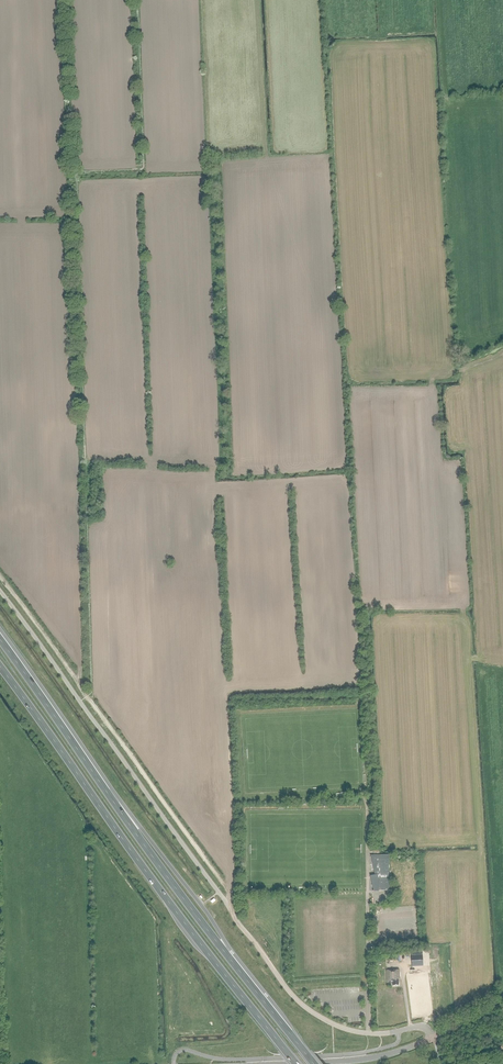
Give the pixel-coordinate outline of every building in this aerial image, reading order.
[(376,878),(374,890),(373,890),(373,891),(390,890),(390,878),(389,878),(388,855),(371,856),(376,875),(376,876),(376,878)] [(422,951),(411,952),(412,967),(423,966),(423,961),(422,957),(422,951)] [(399,970),(386,970),(387,983),(392,982),(393,985),(399,985),(398,979),(399,979),(399,970)]
